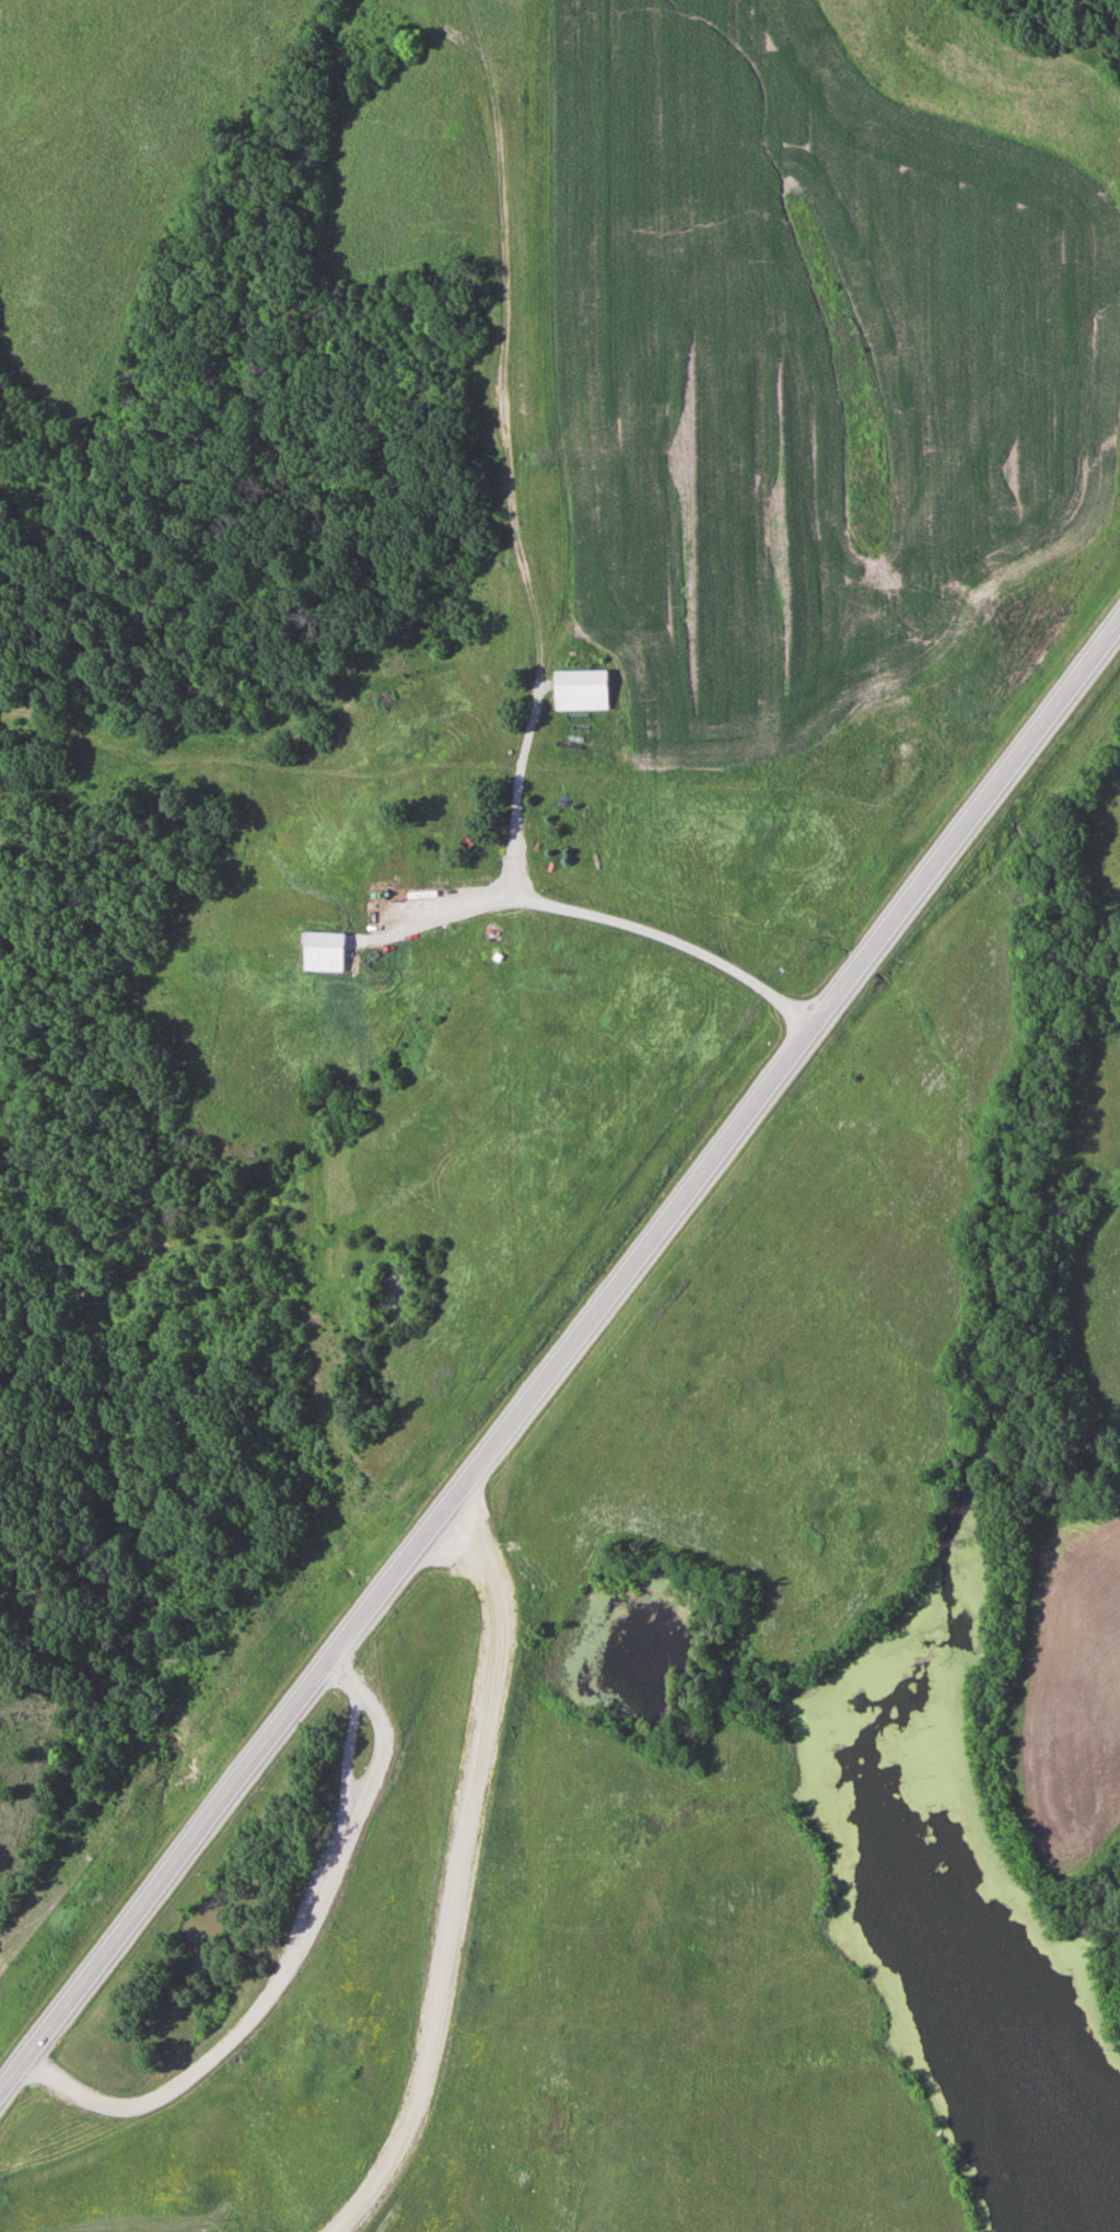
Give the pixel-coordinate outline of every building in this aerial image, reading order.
[(610,711),(610,670),(558,670),(558,711),(610,711)] [(303,970),(344,971),(345,932),(304,931),(303,970)]
